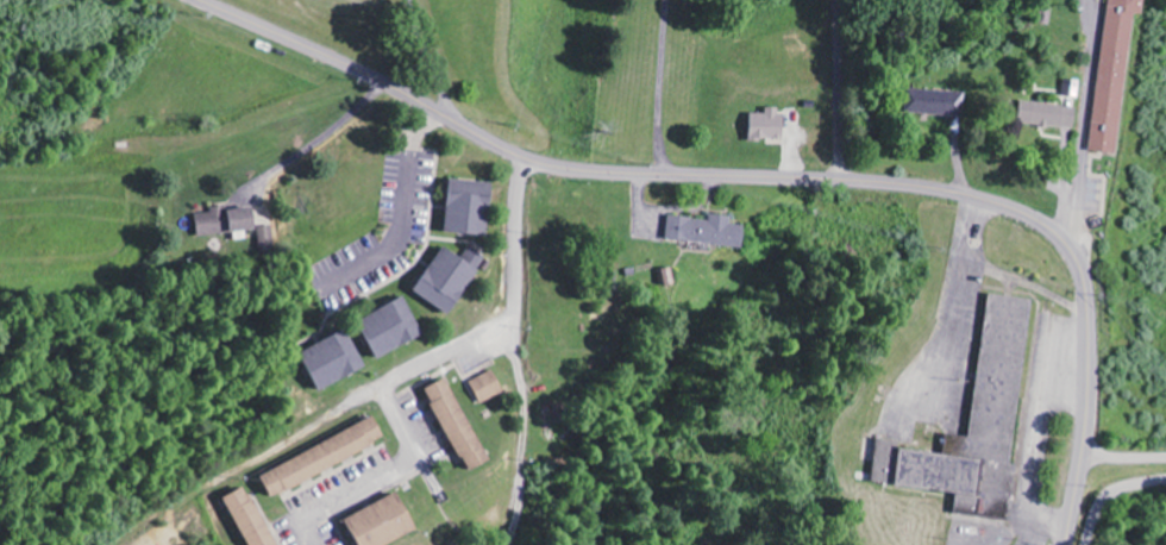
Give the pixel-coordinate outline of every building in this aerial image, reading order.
[(1120,154),(1135,14),(1146,15),(1148,0),(1107,0),(1091,151),(1120,154)] [(963,117),(965,92),(908,90),(907,114),(963,117)] [(1022,123),(1078,129),(1081,107),(1025,101),(1022,123)] [(767,114),(753,114),(753,140),(785,139),(785,108),(767,108),(767,114)] [(450,233),(492,235),(495,182),(453,179),(450,233)] [(258,207),(212,209),(213,213),(199,214),(200,235),(259,232),(258,207)] [(672,215),(668,238),(745,249),(749,226),(733,224),(735,217),(713,213),(712,221),(672,215)] [(454,315),(490,259),(471,247),(465,257),(447,246),(418,292),(454,315)] [(1033,299),(989,294),(974,437),(949,434),(947,453),(902,448),(903,442),(880,439),(875,483),(959,492),(956,514),(1010,520),(1016,466),(1015,466),(1033,299)] [(380,358),(428,337),(411,297),(363,319),(380,358)] [(369,371),(353,331),(305,350),(321,390),(369,371)] [(474,380),(482,403),(507,394),(499,371),(474,380)] [(469,473),(492,463),(454,377),(431,388),(469,473)] [(264,473),(274,495),(391,443),(381,420),(264,473)] [(230,496),(252,544),(280,544),(253,486),(230,496)] [(362,544),(392,544),(422,529),(403,492),(349,520),(362,544)]
